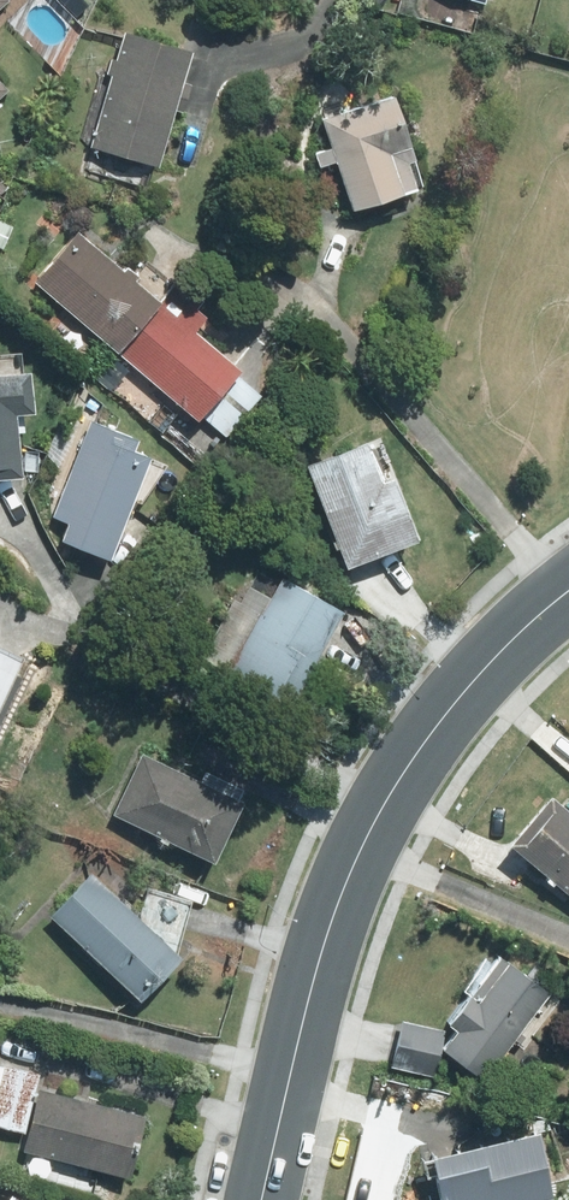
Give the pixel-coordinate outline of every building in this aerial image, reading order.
[(153,172),(187,46),(119,27),(85,153),(153,172)] [(332,165),(346,211),(413,191),(402,153),(410,151),(393,94),(308,120),(322,168),(332,165)] [(72,229),(27,281),(112,356),(114,353),(157,305),(72,229)] [(199,298),(179,280),(157,305),(114,353),(191,421),(234,373),(190,334),(205,317),(192,306),(199,298)] [(14,476),(10,412),(30,410),(27,373),(0,375),(0,477),(14,476)] [(134,437),(87,419),(49,519),(60,523),(52,544),(101,563),(143,451),(130,446),(134,437)] [(376,481),(361,439),(302,460),(339,567),(410,542),(387,478),(376,481)] [(287,710),(337,614),(262,576),(213,672),(287,710)] [(18,655),(0,646),(0,693),(18,655)] [(138,756),(110,815),(207,862),(236,803),(138,756)] [(567,798),(558,809),(542,796),(505,840),(568,894),(568,799),(567,798)] [(132,912),(132,914),(87,868),(43,911),(132,1002),(177,958),(173,953),(190,897),(142,882),(132,912)] [(472,1089),(548,989),(493,947),(416,1047),(472,1089)] [(33,1087),(35,1076),(0,1068),(0,1126),(23,1131),(22,1137),(18,1157),(129,1180),(144,1110),(33,1087)] [(535,1128),(424,1151),(434,1199),(550,1199),(535,1128)]
